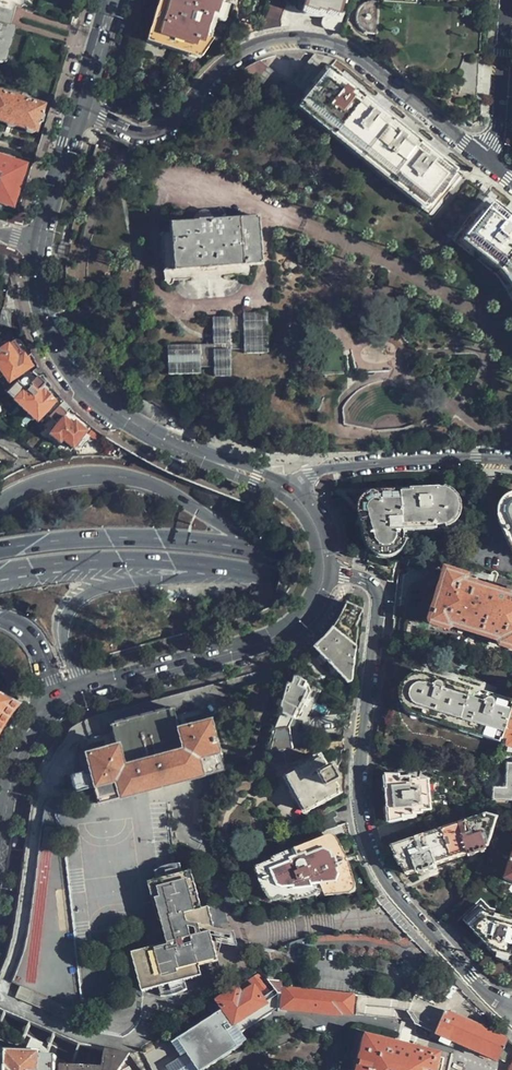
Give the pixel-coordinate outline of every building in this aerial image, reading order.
[(3,51),(4,52),(12,28),(6,26),(13,5),(20,8),(22,0),(0,0),(0,61),(3,51)] [(226,0),(165,0),(160,15),(153,39),(199,53),(203,43),(208,44),(218,16),(221,17),(226,0)] [(281,28),(283,19),(288,2),(285,0),(271,0),(265,16),(260,32),(270,30),(281,28)] [(342,34),(350,10),(340,7),(342,0),(298,0),(296,6),(316,14),(317,12),(325,14),(323,20),(323,25),(324,27),(324,29),(342,34)] [(377,27),(378,3),(368,4),(362,7),(356,11),(354,16),(354,21),(355,25),(359,31),(362,34),(367,35),(376,35),(377,27)] [(252,35),(260,32),(254,15),(239,21),(245,38),(252,35)] [(255,63),(243,70),(248,75),(264,88),(276,98),(294,112),(301,104),(310,112),(428,207),(452,177),(428,157),(421,151),(398,133),(371,111),(368,109),(338,85),(325,74),(336,61),(326,58),(315,55),(294,82),(286,82),(277,74),(259,61),(255,63)] [(476,96),(478,62),(460,61),(458,92),(459,96),(470,96),(476,96)] [(44,105),(0,91),(0,122),(11,125),(36,133),(44,105)] [(20,182),(24,166),(7,160),(0,158),(0,203),(12,207),(20,182)] [(510,224),(489,207),(465,237),(508,272),(510,272),(511,277),(511,225),(510,224)] [(263,264),(260,215),(214,218),(213,214),(211,211),(208,210),(204,209),(200,211),(197,213),(195,216),(195,220),(169,221),(170,233),(161,233),(164,271),(263,264)] [(1,309),(0,314),(0,325),(9,326),(9,310),(1,309)] [(242,309),(242,311),(242,342),(242,347),(266,348),(266,309),(242,309)] [(198,342),(211,342),(229,342),(242,342),(242,311),(229,311),(229,337),(211,337),(164,337),(164,342),(198,342)] [(229,337),(229,311),(211,311),(211,337),(229,337)] [(21,352),(24,350),(19,342),(14,341),(0,351),(1,353),(0,354),(0,378),(4,376),(8,382),(30,366),(21,352)] [(198,342),(164,342),(164,365),(198,365),(198,359),(198,342)] [(211,359),(211,342),(198,342),(198,359),(211,359)] [(229,368),(229,342),(211,342),(211,359),(211,368),(229,368)] [(507,354),(506,342),(497,343),(498,355),(507,354)] [(31,372),(3,391),(35,421),(53,402),(42,392),(40,394),(37,391),(43,384),(31,372)] [(58,406),(47,417),(56,425),(47,435),(59,445),(62,442),(71,450),(86,433),(79,426),(58,406)] [(460,507),(460,503),(458,498),(455,494),(451,492),(447,490),(413,491),(413,494),(371,495),(367,497),(364,501),(363,505),(362,509),(364,517),(368,531),(369,538),(372,542),(375,545),(380,549),(386,549),(391,549),(395,548),(400,545),(404,539),(406,534),(406,531),(405,527),(405,524),(435,523),(435,525),(444,525),(447,525),(452,522),(456,518),(459,513),(460,507)] [(510,499),(506,503),(504,506),(503,510),(503,514),(503,517),(504,521),(509,533),(511,532),(511,533),(511,498),(510,499)] [(448,573),(434,621),(436,621),(435,624),(448,627),(449,625),(451,626),(451,624),(503,640),(503,642),(504,643),(505,646),(511,648),(511,598),(495,593),(496,591),(485,588),(485,590),(464,584),(466,578),(448,573)] [(324,636),(312,648),(312,649),(308,655),(315,662),(316,661),(322,667),(325,662),(347,684),(350,682),(357,630),(355,629),(356,628),(355,627),(359,620),(358,619),(361,611),(344,604),(336,621),(334,624),(324,636)] [(306,683),(292,676),(289,684),(286,682),(275,701),(275,702),(280,713),(278,717),(276,722),(273,731),(288,731),(293,718),(291,717),(296,709),(297,709),(305,691),(302,689),(306,683)] [(511,705),(424,679),(419,679),(414,680),(412,682),(408,685),(405,690),(404,692),(403,698),(404,703),(406,708),(409,711),(411,713),(425,716),(425,714),(493,735),(493,737),(495,737),(502,739),(511,705)] [(16,704),(0,696),(0,728),(1,726),(16,704)] [(132,706),(118,709),(121,720),(135,716),(132,706)] [(113,746),(175,730),(169,709),(107,725),(113,746)] [(176,714),(177,724),(199,721),(198,711),(176,714)] [(208,722),(175,730),(113,746),(84,754),(88,769),(92,788),(97,804),(221,771),(208,722)] [(288,731),(273,731),(271,737),(271,740),(286,739),(288,731)] [(506,731),(503,741),(506,741),(508,742),(508,748),(511,748),(511,731),(506,731)] [(286,739),(271,740),(268,751),(284,750),(283,748),(286,739)] [(284,750),(268,751),(264,766),(262,771),(263,779),(264,781),(277,779),(276,768),(285,766),(284,750)] [(335,779),(328,766),(324,768),(318,758),(283,777),(303,812),(337,792),(331,781),(335,779)] [(511,801),(511,764),(506,764),(506,788),(494,789),(493,801),(511,801)] [(431,812),(433,827),(440,825),(471,815),(468,779),(404,768),(400,776),(385,774),(386,789),(386,790),(387,808),(389,808),(390,823),(404,821),(404,818),(413,817),(414,815),(423,814),(423,813),(431,812)] [(73,793),(92,788),(88,769),(69,774),(73,793)] [(261,788),(260,780),(241,782),(233,784),(234,792),(261,788)] [(318,825),(322,832),(337,826),(334,818),(338,816),(334,808),(318,816),(321,823),(318,825)] [(454,828),(442,832),(453,861),(485,851),(485,848),(488,847),(496,820),(487,816),(454,828)] [(453,861),(442,832),(392,848),(407,874),(453,861)] [(270,853),(256,860),(273,901),(291,895),(292,898),(302,895),(303,896),(324,891),(325,894),(351,890),(353,885),(335,842),(330,839),(274,859),(270,853)] [(152,882),(178,875),(176,866),(150,873),(152,882)] [(188,872),(178,875),(152,882),(142,885),(153,923),(157,922),(163,946),(127,956),(138,994),(154,989),(181,982),(198,977),(196,968),(215,963),(207,934),(207,932),(212,930),(212,928),(206,907),(199,909),(188,872)] [(489,914),(484,908),(466,925),(474,933),(492,954),(511,959),(511,921),(489,914)] [(262,974),(214,1005),(225,1020),(230,1017),(235,1025),(264,1005),(264,1003),(277,994),(283,995),(282,1009),(283,1010),(341,1016),(342,1014),(352,1015),(354,995),(285,988),(286,983),(268,981),(262,974)] [(184,992),(181,982),(154,989),(157,1000),(184,992)] [(215,1012),(209,1003),(144,1046),(142,1047),(141,1051),(141,1053),(142,1058),(186,1028),(189,1030),(215,1012)] [(499,1063),(507,1039),(473,1022),(460,1017),(430,1008),(419,1007),(415,1026),(432,1034),(452,1043),(499,1063)] [(437,1058),(394,1045),(395,1040),(357,1031),(350,1059),(356,1061),(354,1069),(434,1069),(437,1058)] [(130,1055),(105,1050),(102,1068),(57,1066),(57,1057),(41,1057),(40,1055),(7,1054),(7,1056),(0,1056),(0,1069),(120,1069),(130,1055)]
